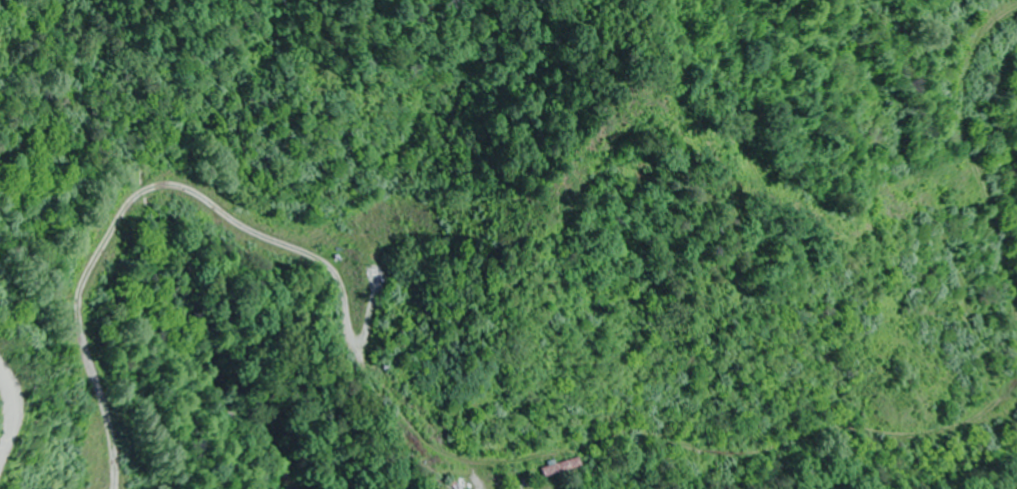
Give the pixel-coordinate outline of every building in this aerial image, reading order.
[(547,469),(550,478),(586,466),(584,457),(547,469)]
